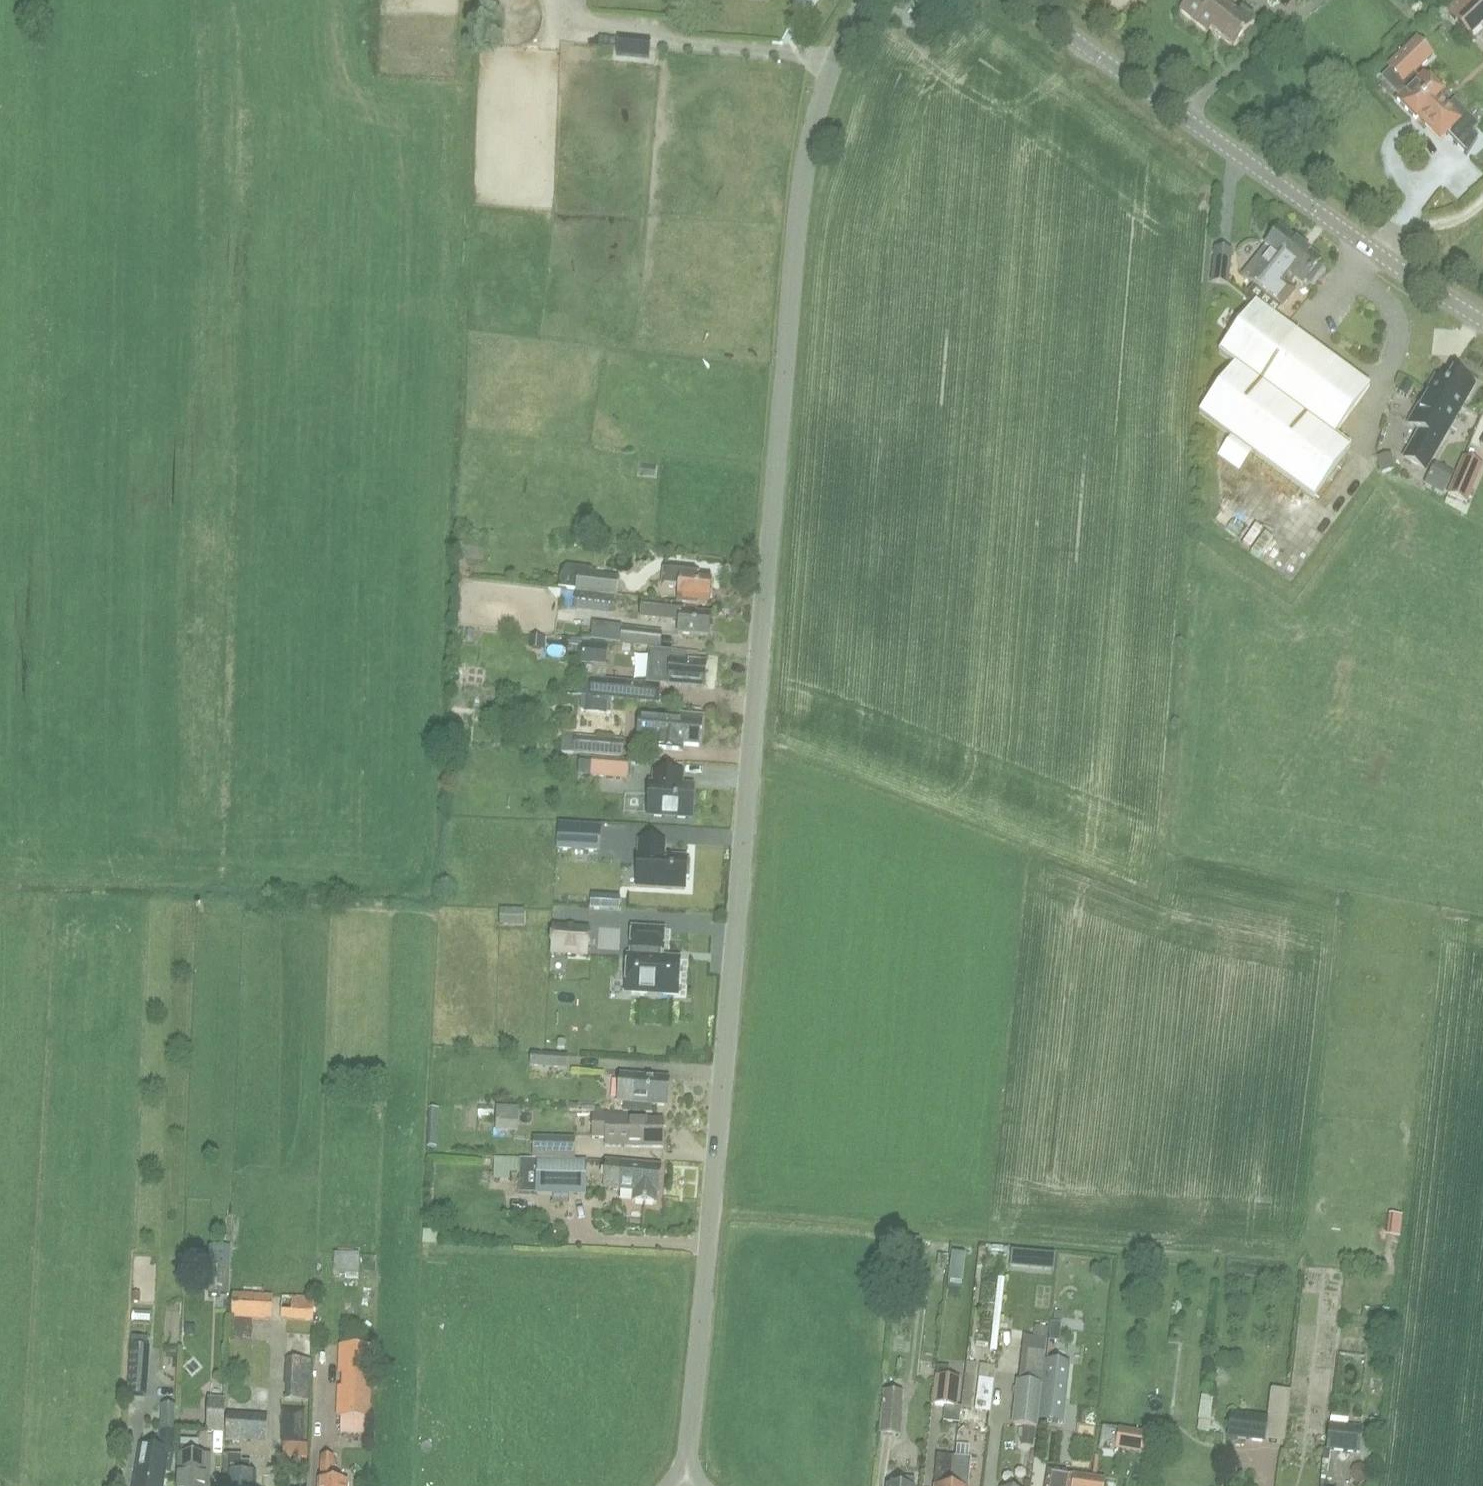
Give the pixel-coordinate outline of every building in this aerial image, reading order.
[(1194,24),(1207,34),(1210,30),(1234,48),(1254,23),(1241,12),(1238,17),(1217,0),(1214,0),(1207,9),(1196,0),(1190,0),(1180,13),(1194,24)] [(1445,10),(1470,37),(1482,25),(1482,0),(1456,0),(1445,10)] [(618,37),(617,60),(649,62),(650,38),(618,37)] [(1434,57),(1417,39),(1386,68),(1389,72),(1381,79),(1398,98),(1395,101),(1417,125),(1420,122),(1440,144),(1447,137),(1467,158),(1479,138),(1474,133),(1480,127),(1455,101),(1450,106),(1444,100),(1447,97),(1424,73),(1418,79),(1415,75),(1434,57)] [(1264,248),(1243,276),(1254,285),(1258,288),(1273,268),(1275,269),(1283,260),(1286,262),(1290,257),(1292,258),(1301,247),(1278,228),(1263,247),(1264,248)] [(1254,285),(1244,297),(1253,304),(1255,302),(1257,304),(1265,293),(1283,307),(1294,292),(1288,287),(1294,279),(1302,285),(1306,280),(1310,283),(1323,266),(1319,263),(1320,261),(1301,247),(1292,258),(1290,257),(1286,262),(1283,260),(1275,269),(1273,268),(1258,288),(1254,285)] [(1228,284),(1232,250),(1214,248),(1210,282),(1228,284)] [(1234,364),(1199,412),(1314,496),(1350,446),(1334,434),(1369,386),(1257,304),(1255,302),(1253,304),(1218,352),(1234,364)] [(1453,374),(1447,384),(1435,378),(1409,425),(1420,431),(1405,459),(1426,471),(1473,385),(1453,374)] [(1403,380),(1397,390),(1406,396),(1412,386),(1403,380)] [(1389,453),(1376,457),(1380,472),(1394,469),(1389,453)] [(1463,457),(1447,495),(1467,503),(1482,465),(1463,457)] [(1285,500),(1275,511),(1290,522),(1299,511),(1285,500)] [(1245,555),(1277,563),(1282,541),(1250,533),(1245,555)] [(663,570),(662,586),(679,588),(678,603),(697,605),(698,601),(709,602),(709,599),(712,597),(712,592),(710,591),(711,578),(698,577),(699,573),(663,570)] [(561,583),(561,589),(617,595),(619,578),(578,573),(577,584),(576,584),(576,585),(561,583)] [(617,595),(561,589),(560,590),(575,592),(573,611),(612,615),(614,596),(617,596),(617,595)] [(640,617),(660,618),(679,620),(678,633),(708,636),(710,618),(696,617),(696,613),(681,612),(681,609),(641,605),(640,617)] [(662,632),(621,627),(621,628),(619,644),(623,644),(659,649),(662,632)] [(592,629),(591,640),(606,641),(607,630),(592,629)] [(532,635),(531,647),(541,648),(542,636),(532,635)] [(606,642),(582,640),(581,661),(604,663),(606,642)] [(562,667),(562,644),(543,644),(543,667),(562,667)] [(649,649),(646,682),(669,684),(704,687),(706,663),(686,661),(687,656),(672,655),(672,651),(649,649)] [(603,688),(602,698),(658,703),(659,686),(616,682),(615,687),(606,686),(603,688)] [(591,687),(579,686),(578,695),(577,696),(590,697),(591,687)] [(661,714),(640,712),(637,742),(655,744),(655,747),(682,750),(682,745),(698,746),(700,728),(701,728),(702,717),(678,714),(678,721),(660,719),(661,714)] [(573,754),(623,758),(624,741),(575,737),(573,754)] [(627,780),(628,762),(592,759),(591,777),(627,780)] [(649,783),(646,815),(690,818),(693,786),(681,785),(682,773),(653,771),(653,783),(649,783)] [(559,824),(557,849),(599,851),(600,826),(559,824)] [(685,857),(685,855),(663,854),(663,840),(638,839),(637,884),(683,887),(684,873),(687,874),(687,858),(685,857)] [(619,895),(591,894),(590,908),(618,909),(619,895)] [(499,926),(524,926),(524,910),(499,909),(499,926)] [(590,927),(552,924),(550,955),(588,957),(590,927)] [(675,993),(677,957),(659,957),(659,948),(661,948),(663,929),(631,927),(629,955),(627,955),(626,973),(625,990),(675,993)] [(568,1055),(531,1053),(530,1067),(567,1069),(568,1055)] [(669,1078),(621,1073),(618,1101),(667,1106),(669,1078)] [(518,1108),(495,1107),(494,1120),(517,1121),(518,1108)] [(430,1108),(429,1146),(438,1146),(439,1109),(430,1108)] [(663,1147),(663,1119),(606,1118),(606,1112),(593,1112),(592,1138),(606,1138),(606,1142),(629,1143),(629,1147),(663,1147)] [(575,1138),(533,1137),(532,1159),(536,1159),(574,1160),(575,1138)] [(586,1161),(521,1159),(520,1192),(537,1193),(537,1188),(570,1189),(570,1174),(586,1174),(586,1161)] [(661,1173),(661,1167),(605,1163),(603,1189),(635,1191),(634,1198),(658,1200),(660,1173),(661,1173)] [(1000,1271),(1001,1251),(981,1250),(980,1270),(1000,1271)] [(334,1253),(334,1274),(345,1274),(345,1278),(357,1278),(357,1274),(359,1274),(359,1252),(334,1253)] [(947,1284),(961,1286),(966,1258),(951,1255),(947,1284)] [(204,1267),(203,1294),(229,1294),(230,1268),(204,1267)] [(272,1296),(232,1293),(230,1339),(252,1340),(253,1320),(271,1321),(272,1296)] [(314,1298),(282,1296),(281,1319),(313,1321),(314,1298)] [(903,1308),(902,1317),(913,1319),(914,1310),(903,1308)] [(1061,1323),(1051,1322),(1049,1340),(1059,1341),(1061,1323)] [(1034,1327),(1033,1336),(1047,1337),(1048,1328),(1034,1327)] [(344,1345),(341,1416),(370,1417),(373,1346),(344,1345)] [(131,1346),(128,1395),(147,1396),(150,1348),(131,1346)] [(309,1401),(311,1359),(285,1358),(284,1385),(285,1385),(285,1400),(309,1401)] [(1070,1362),(1045,1360),(1039,1420),(1064,1422),(1070,1362)] [(936,1377),(935,1377),(932,1405),(958,1407),(961,1380),(948,1379),(950,1367),(937,1366),(936,1377)] [(1011,1424),(1037,1427),(1042,1382),(1016,1379),(1011,1424)] [(900,1437),(904,1404),(902,1404),(903,1393),(883,1391),(879,1434),(900,1437)] [(208,1399),(206,1431),(224,1432),(226,1400),(208,1399)] [(160,1450),(143,1447),(135,1485),(163,1485),(166,1472),(170,1472),(174,1453),(175,1406),(161,1405),(160,1450)] [(282,1406),(280,1440),(303,1441),(305,1408),(282,1406)] [(970,1449),(986,1451),(990,1411),(974,1409),(970,1449)] [(1268,1417),(1230,1412),(1227,1437),(1265,1442),(1268,1417)] [(267,1415),(227,1413),(225,1440),(266,1442),(267,1415)] [(1362,1427),(1328,1424),(1326,1448),(1324,1448),(1323,1461),(1329,1461),(1330,1450),(1359,1453),(1362,1427)] [(1022,1427),(1021,1436),(1035,1437),(1036,1428),(1022,1427)] [(1143,1454),(1146,1432),(1118,1428),(1115,1450),(1143,1454)] [(303,1443),(284,1442),(283,1467),(306,1469),(307,1443),(303,1443)] [(180,1447),(178,1485),(209,1485),(210,1456),(205,1455),(205,1451),(199,1451),(200,1448),(180,1447)] [(255,1473),(249,1473),(250,1462),(242,1462),(242,1456),(224,1455),(224,1473),(223,1473),(223,1485),(255,1485),(255,1473)] [(954,1462),(954,1456),(937,1455),(934,1485),(952,1485),(954,1462)] [(320,1480),(320,1485),(344,1485),(344,1481),(333,1480),(334,1457),(320,1457),(320,1480)] [(954,1462),(952,1485),(968,1485),(969,1476),(964,1475),(965,1463),(954,1462)] [(1073,1474),(1049,1470),(1046,1485),(1071,1485),(1073,1474)] [(1073,1474),(1071,1485),(1103,1485),(1104,1479),(1073,1474)] [(903,1478),(902,1485),(915,1485),(915,1479),(903,1478)]
